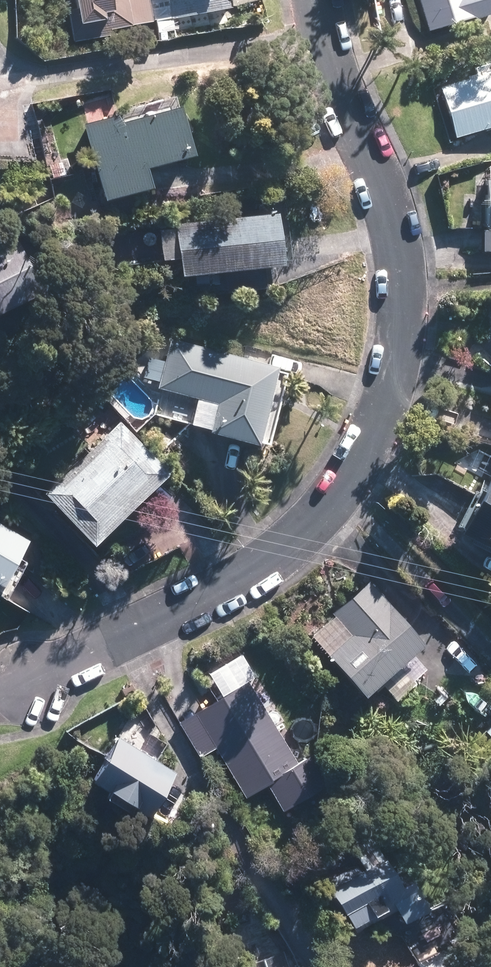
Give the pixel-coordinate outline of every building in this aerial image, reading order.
[(86,24),(129,12),(126,0),(79,0),(86,24)] [(170,17),(238,7),(237,0),(168,0),(170,17)] [(416,5),(425,2),(433,27),(490,8),(490,0),(415,0),(416,5)] [(440,83),(459,134),(490,123),(490,65),(440,83)] [(191,92),(87,120),(108,198),(160,184),(155,164),(206,150),(191,92)] [(288,209),(163,224),(167,257),(187,255),(189,273),(294,261),(288,209)] [(0,245),(0,314),(47,292),(21,236),(0,245)] [(284,362),(174,335),(168,358),(150,353),(144,375),(162,379),(161,385),(201,395),(195,421),(266,439),(284,362)] [(175,472),(125,419),(50,490),(100,543),(175,472)] [(466,532),(490,544),(490,479),(466,532)] [(0,516),(0,574),(12,580),(36,534),(0,516)] [(313,632),(372,690),(385,678),(402,695),(430,666),(414,649),(428,634),(369,575),(313,632)] [(320,784),(254,674),(179,719),(200,753),(218,743),(247,792),(269,779),(285,805),(320,784)] [(185,756),(122,723),(94,777),(156,810),(185,756)] [(456,931),(399,841),(391,846),(379,828),(359,841),(370,859),(338,879),(364,921),(390,905),(420,954),(456,931)] [(242,959),(245,966),(296,966),(287,942),(242,959)]
